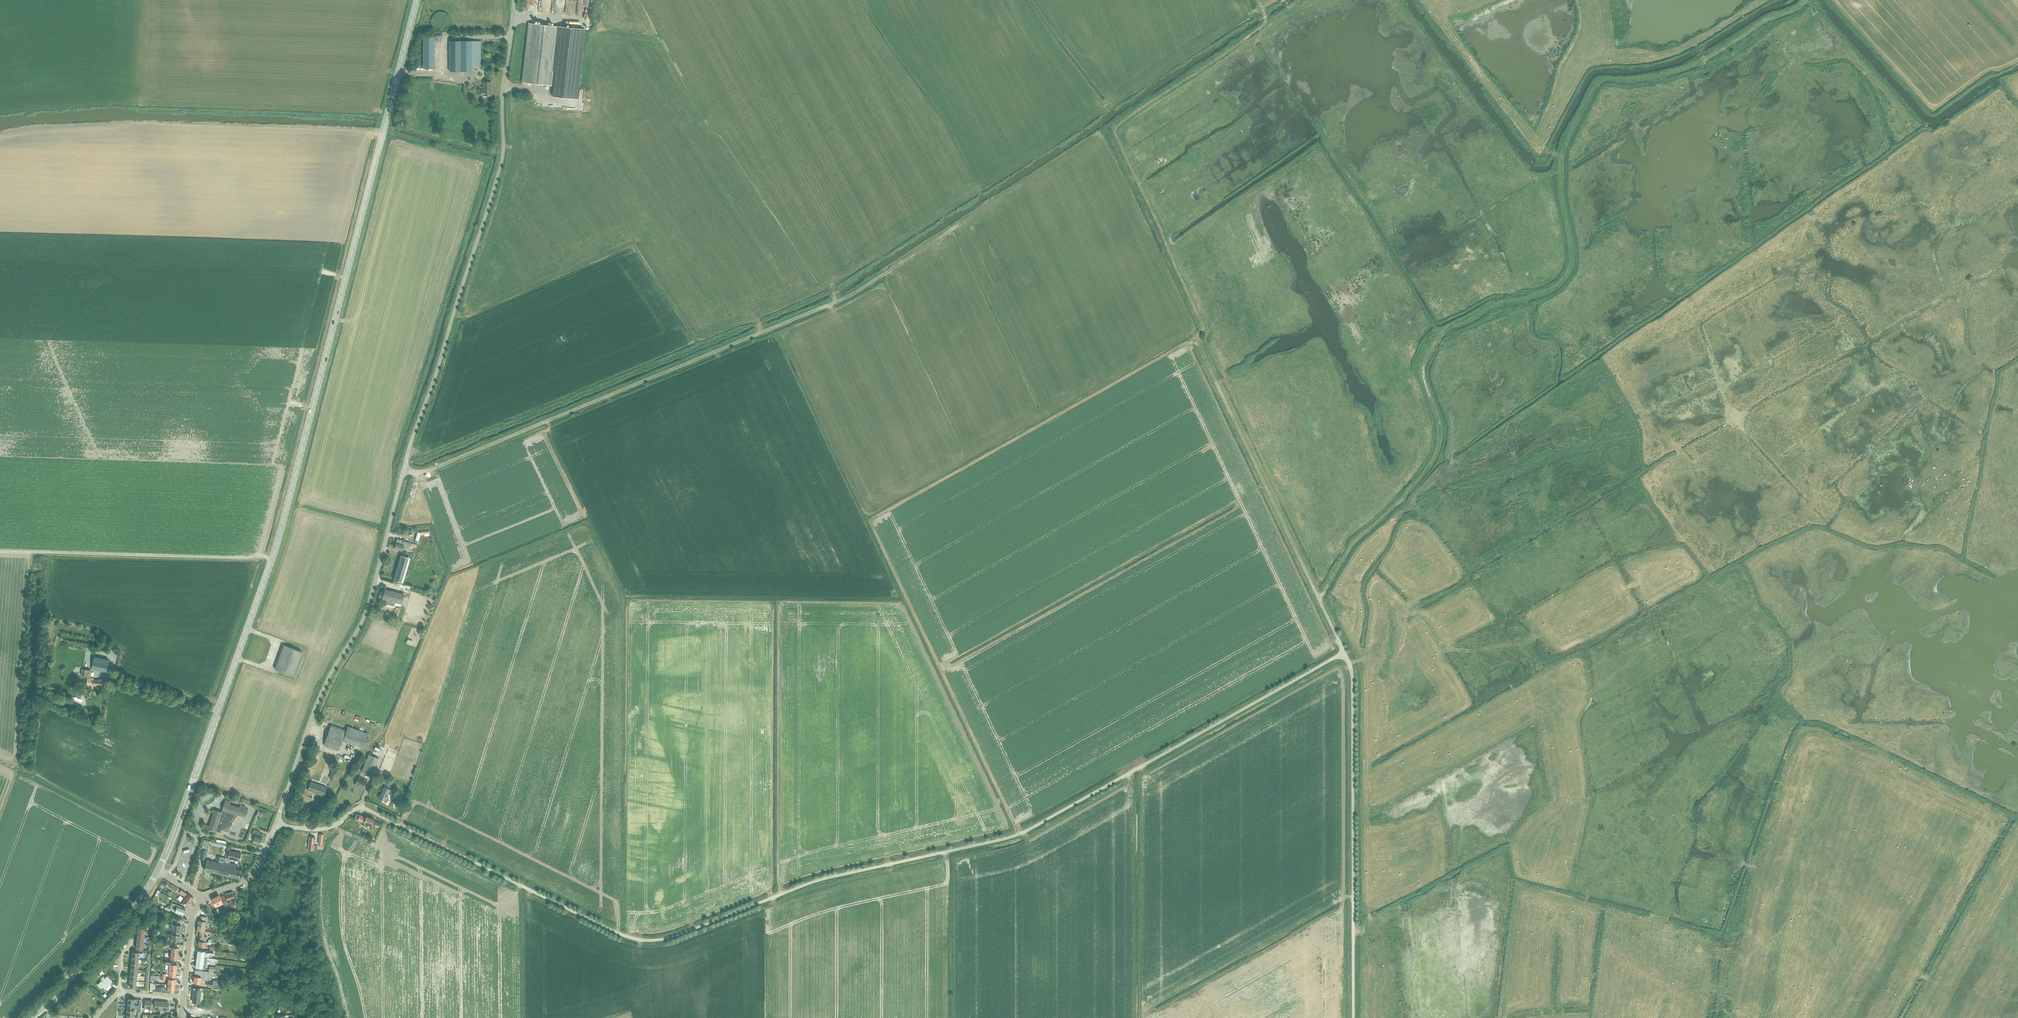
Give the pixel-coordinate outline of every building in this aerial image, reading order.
[(563,10),(564,0),(556,0),(555,9),(563,10)] [(577,99),(585,29),(529,23),(522,82),(553,86),(552,96),(577,99)] [(423,37),(423,67),(435,67),(435,37),(423,37)] [(450,71),(461,71),(472,71),(471,66),(481,66),(481,41),(461,41),(449,41),(450,71)] [(491,82),(483,82),(483,90),(479,90),(479,95),(483,95),(483,96),(491,95),(491,82)] [(410,543),(397,539),(394,549),(402,551),(403,547),(408,549),(410,543)] [(408,557),(401,555),(394,580),(403,582),(406,574),(403,573),(406,565),(408,557)] [(385,589),(382,598),(401,604),(404,594),(385,589)] [(303,652),(284,646),(275,669),(294,676),(303,652)] [(91,669),(92,669),(106,672),(108,660),(94,656),(91,669)] [(82,668),(81,675),(91,677),(92,670),(82,668)] [(87,676),(86,684),(102,686),(103,679),(99,679),(99,680),(94,679),(94,678),(90,678),(90,677),(87,676)] [(81,710),(83,706),(72,702),(70,706),(81,710)] [(331,726),(324,745),(339,750),(346,731),(331,726)] [(348,727),(343,741),(363,748),(368,734),(348,727)] [(379,759),(369,754),(362,771),(372,776),(379,759)] [(367,781),(359,777),(355,785),(363,789),(367,781)] [(326,787),(311,782),(308,791),(323,796),(326,787)] [(387,798),(391,790),(384,787),(379,798),(384,801),(384,802),(386,803),(388,798),(387,798)] [(243,816),(246,817),(248,809),(245,808),(246,806),(240,805),(239,808),(230,804),(231,801),(226,800),(222,810),(223,810),(222,812),(213,809),(212,812),(214,813),(210,826),(207,825),(206,828),(216,832),(216,830),(218,831),(219,830),(221,831),(221,830),(229,832),(232,824),(231,824),(233,820),(234,820),(235,818),(236,816),(237,815),(242,817),(243,816)] [(360,815),(358,820),(364,823),(363,826),(367,827),(368,825),(371,826),(372,823),(374,820),(366,816),(366,818),(360,815)] [(261,842),(263,837),(262,837),(263,834),(260,833),(261,831),(254,828),(251,834),(255,835),(252,842),(259,845),(260,842),(261,842)] [(315,837),(309,837),(307,849),(317,851),(317,845),(314,845),(315,837)] [(202,848),(200,859),(205,860),(208,849),(209,841),(204,840),(202,848)] [(218,862),(215,873),(239,878),(240,874),(241,870),(240,870),(236,869),(237,866),(237,865),(230,863),(229,863),(228,862),(228,861),(229,859),(231,859),(238,861),(239,861),(240,861),(240,858),(241,853),(230,851),(231,845),(229,844),(226,857),(226,858),(225,860),(224,860),(222,860),(221,863),(218,862)] [(207,859),(205,870),(215,873),(218,862),(221,863),(222,860),(224,860),(225,860),(226,858),(226,857),(218,856),(216,862),(207,859)] [(233,892),(226,894),(228,902),(230,901),(235,900),(235,898),(233,892)] [(194,898),(188,894),(183,901),(189,905),(194,898)] [(217,896),(213,898),(216,905),(223,902),(220,896),(217,897),(217,896)] [(182,906),(172,902),(171,904),(176,906),(177,906),(175,911),(183,914),(186,908),(182,907),(182,906)] [(197,930),(207,932),(207,933),(211,934),(212,931),(207,930),(207,931),(205,930),(206,928),(206,929),(207,926),(206,926),(207,917),(201,916),(201,920),(199,920),(197,930)] [(182,925),(174,924),(172,940),(180,941),(182,925)] [(199,940),(207,941),(208,936),(205,935),(205,932),(200,931),(199,940)] [(164,961),(164,964),(166,964),(166,969),(170,969),(177,970),(177,964),(170,964),(170,963),(170,961),(169,961),(167,961),(164,961)] [(194,982),(197,983),(201,983),(201,979),(208,980),(209,972),(195,970),(195,973),(194,976),(194,979),(194,982)] [(102,981),(98,985),(101,988),(103,986),(106,989),(111,983),(110,983),(112,981),(107,976),(102,981)] [(213,985),(212,989),(221,990),(222,986),(219,986),(220,981),(213,980),(213,982),(213,985)] [(161,992),(167,993),(171,993),(171,992),(171,991),(172,991),(173,991),(174,991),(175,985),(175,984),(168,984),(168,987),(162,987),(161,989),(161,992)] [(200,1001),(201,988),(194,988),(193,1001),(200,1001)] [(153,1009),(153,1003),(152,1003),(152,1000),(145,999),(145,1008),(153,1009)] [(153,1003),(153,1009),(161,1010),(162,1001),(155,1000),(155,1003),(153,1003)] [(162,1001),(161,1010),(169,1010),(170,1004),(168,1004),(169,1002),(162,1001)]
